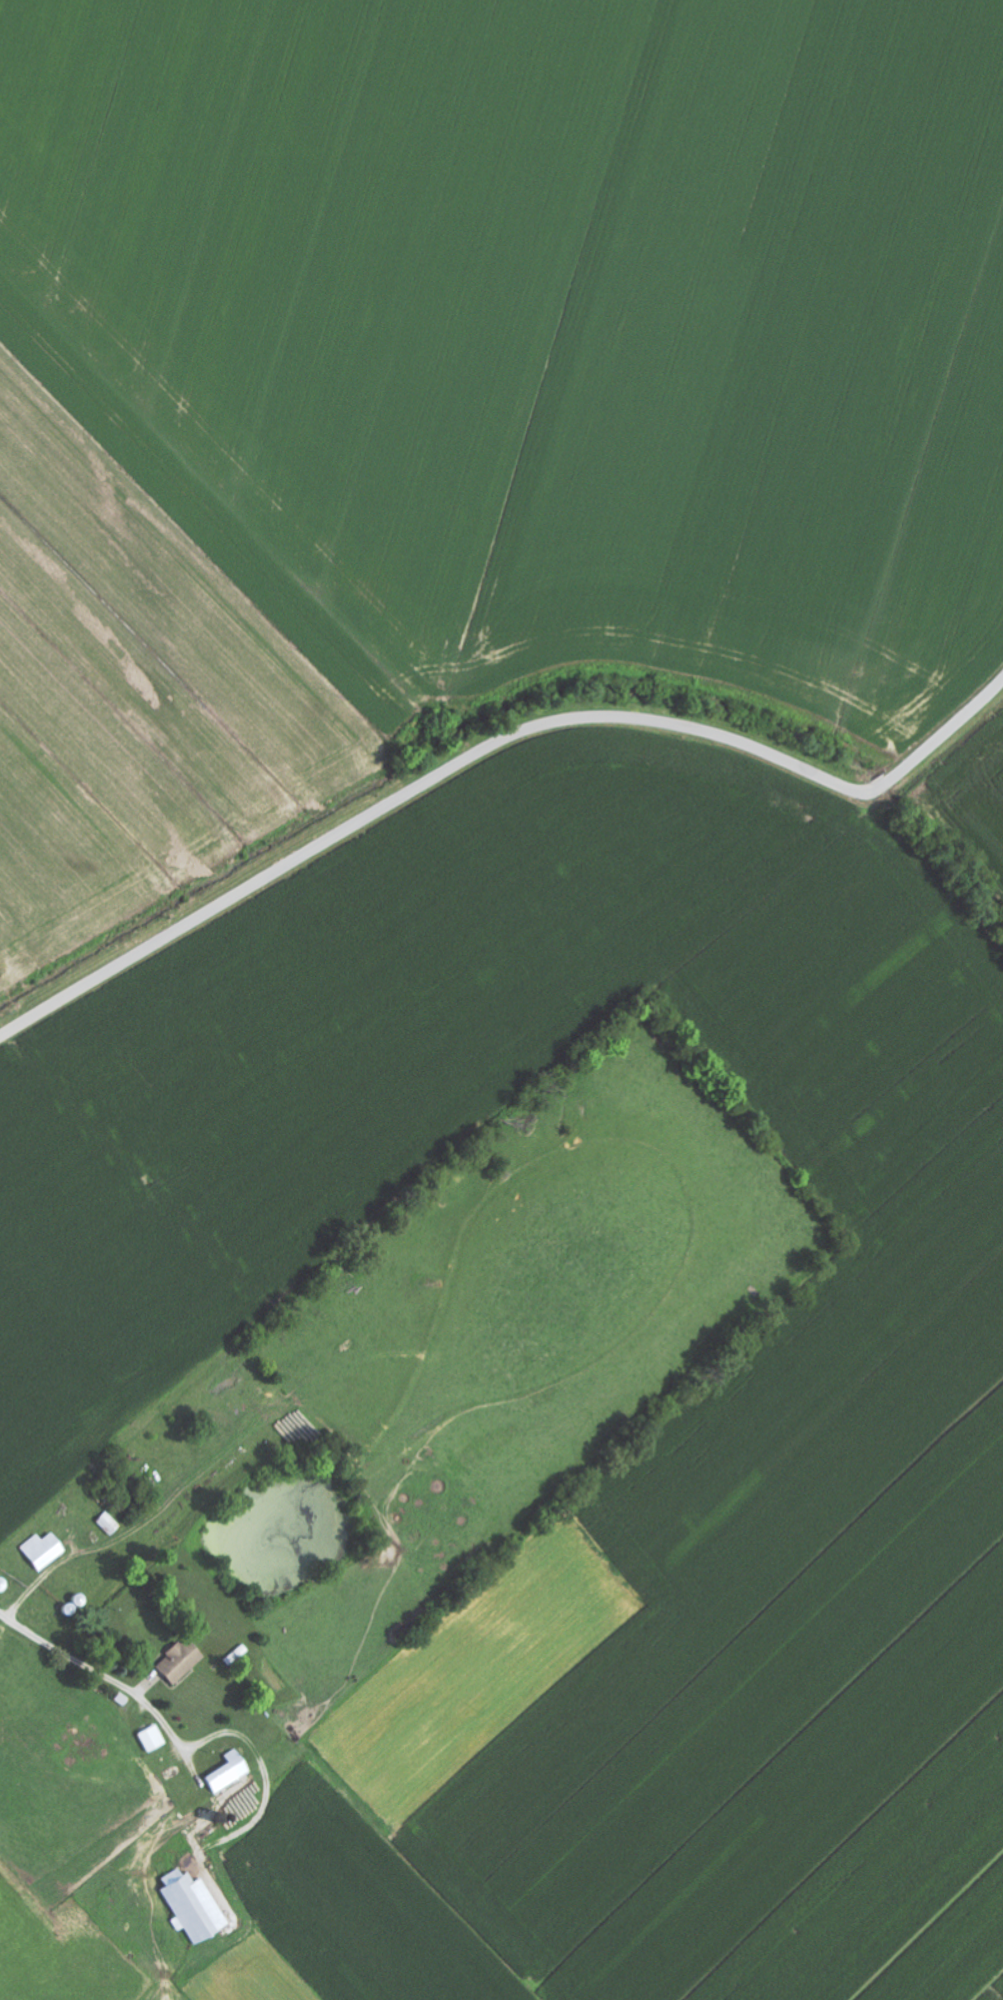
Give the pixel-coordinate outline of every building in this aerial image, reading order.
[(99,1523),(114,1537),(123,1527),(108,1513),(99,1523)] [(23,1548),(41,1573),(69,1553),(55,1533),(44,1542),(40,1536),(23,1548)] [(176,1687),(207,1659),(188,1639),(158,1667),(176,1687)] [(141,1735),(150,1754),(168,1745),(159,1727),(141,1735)] [(207,1779),(216,1794),(252,1773),(238,1750),(227,1756),(232,1764),(207,1779)] [(206,1878),(196,1883),(191,1873),(184,1876),(181,1870),(165,1878),(169,1887),(164,1889),(178,1919),(174,1920),(180,1932),(188,1928),(195,1944),(230,1927),(206,1878)]
